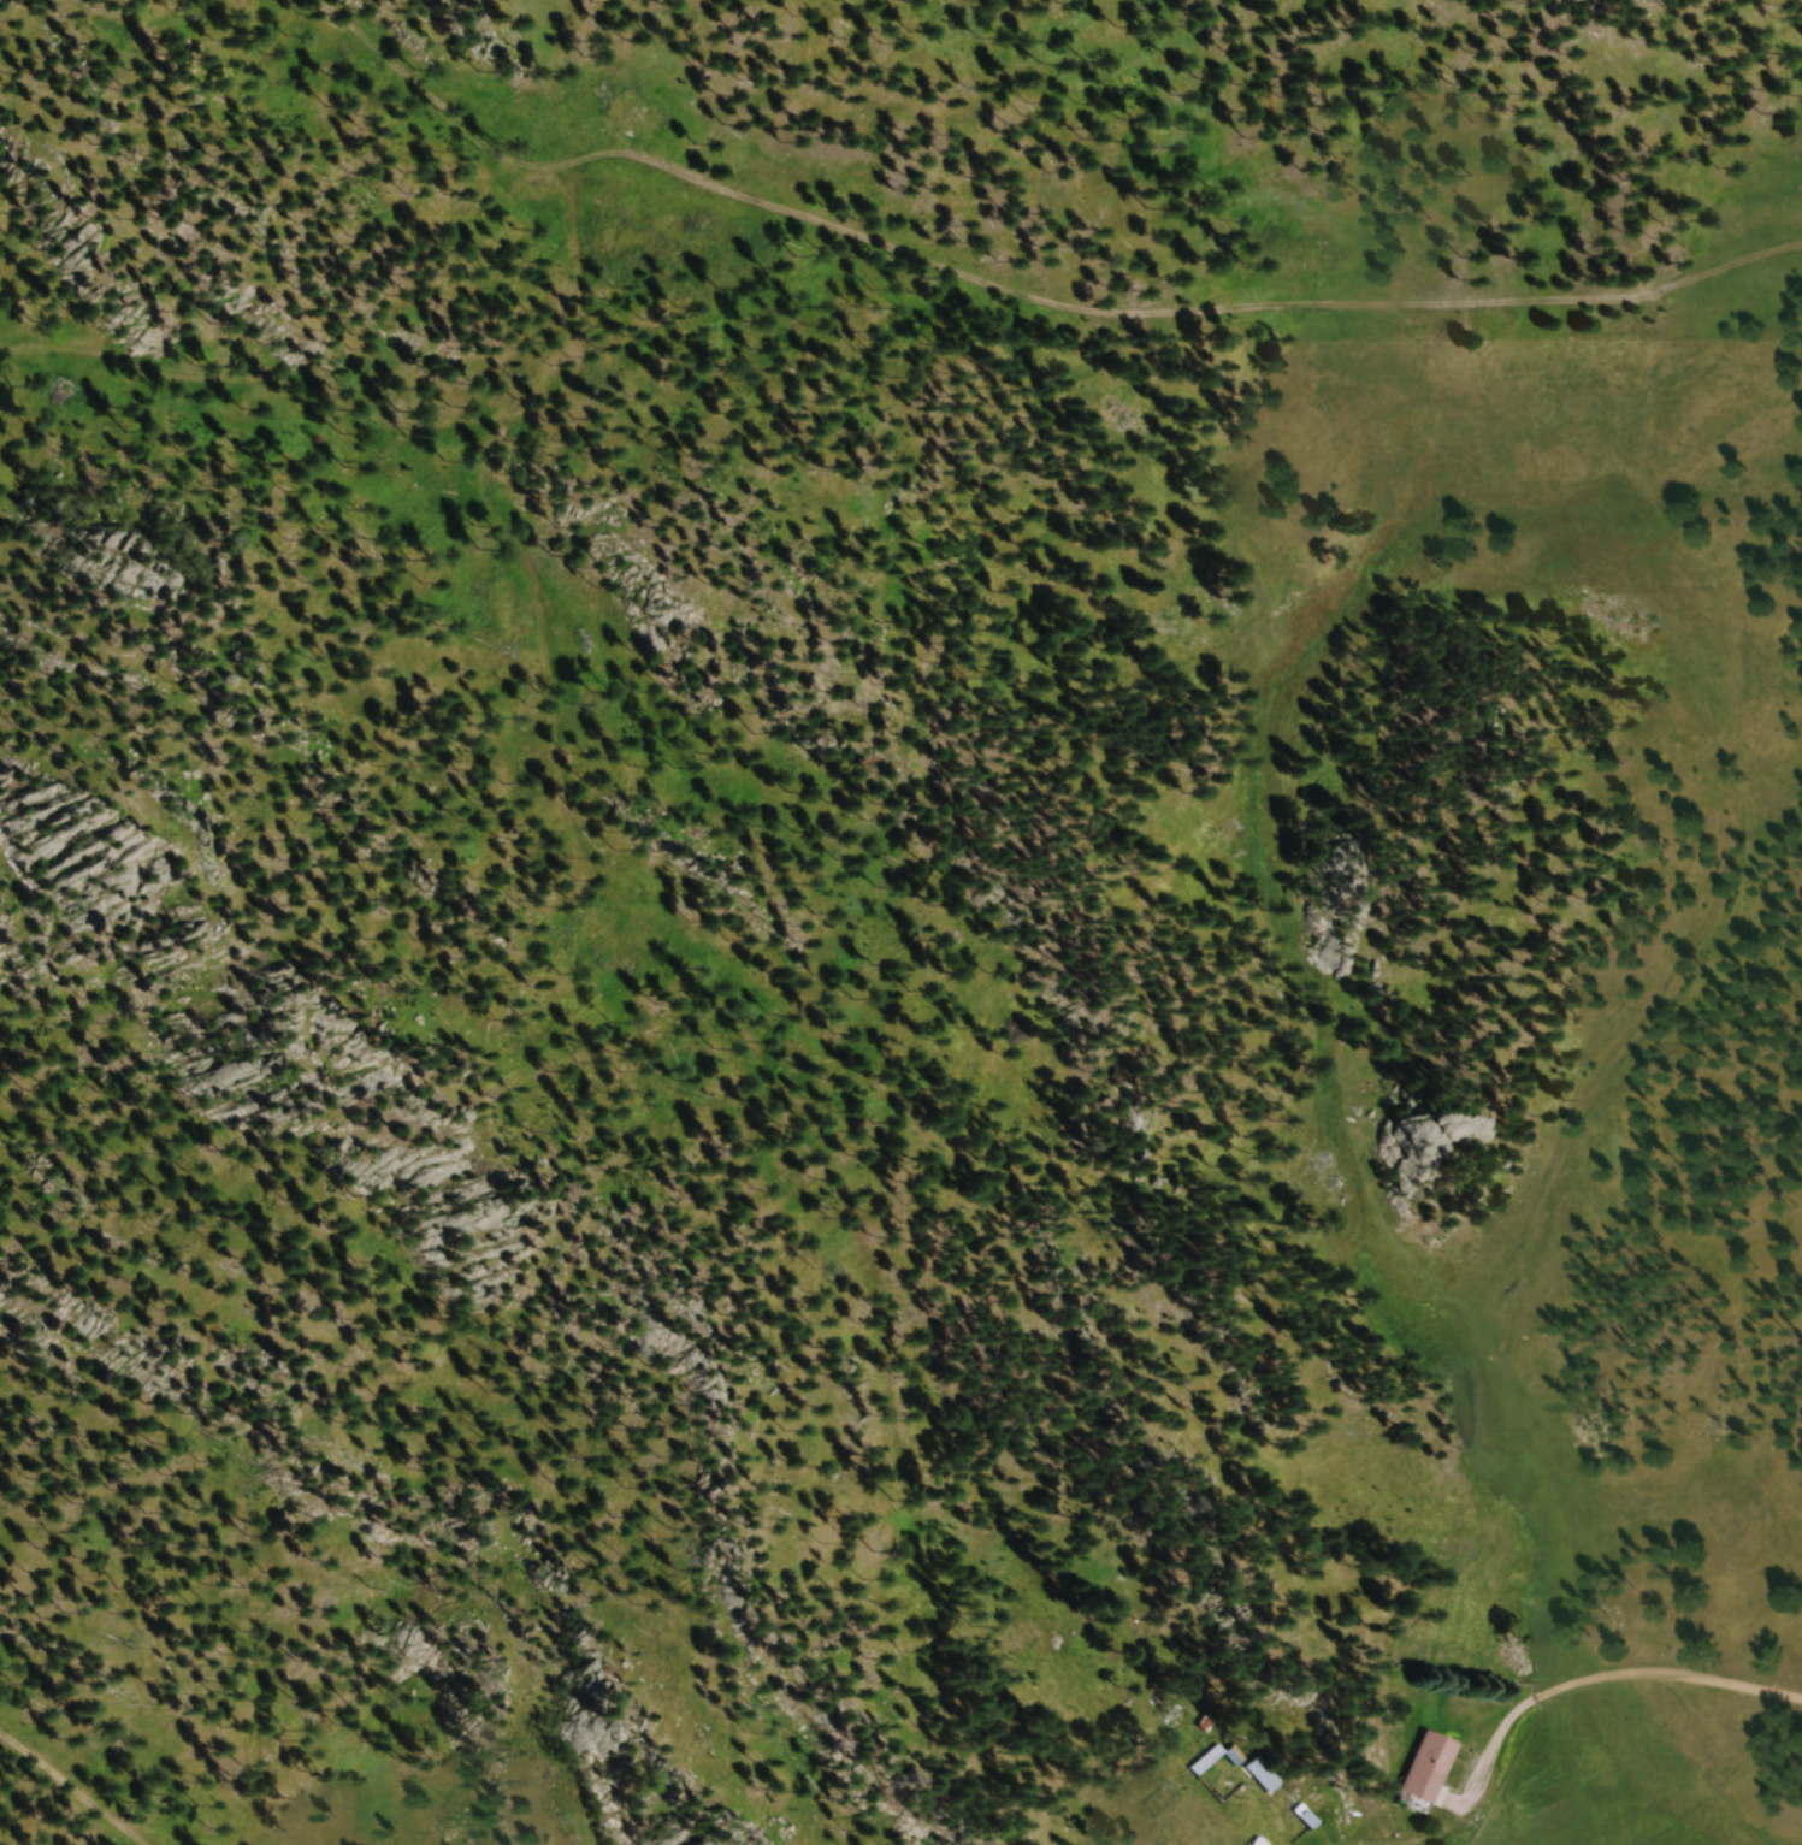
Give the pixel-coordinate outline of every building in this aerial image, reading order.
[(1430,1809),(1454,1746),(1422,1734),(1398,1797),(1430,1809)] [(1269,1796),(1282,1784),(1259,1759),(1246,1770),(1269,1796)]
